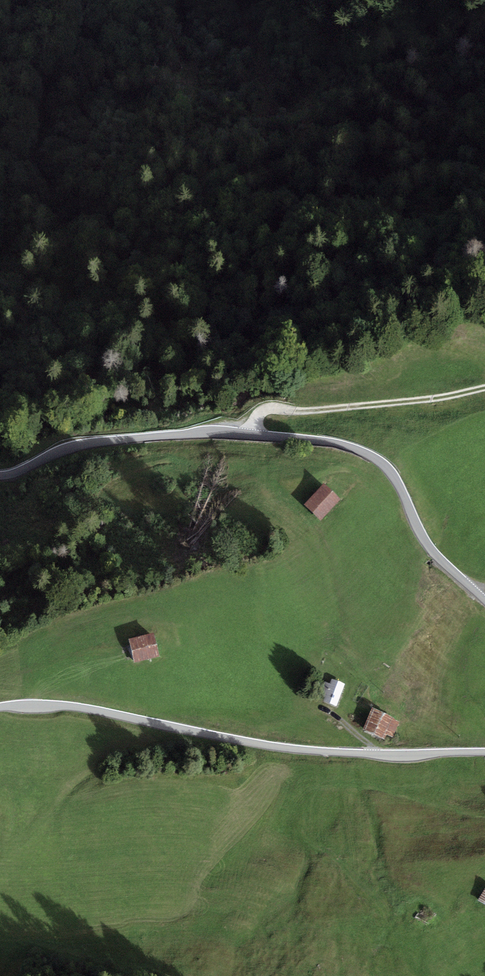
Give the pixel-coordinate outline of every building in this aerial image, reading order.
[(324,483),(304,504),(322,520),(341,498),(324,483)] [(154,633),(128,639),(135,663),(160,656),(154,633)] [(331,683),(325,681),(320,695),(325,697),(323,701),(336,706),(345,684),(332,679),(331,683)] [(401,720),(373,708),(363,729),(385,739),(387,734),(393,737),(401,720)]
